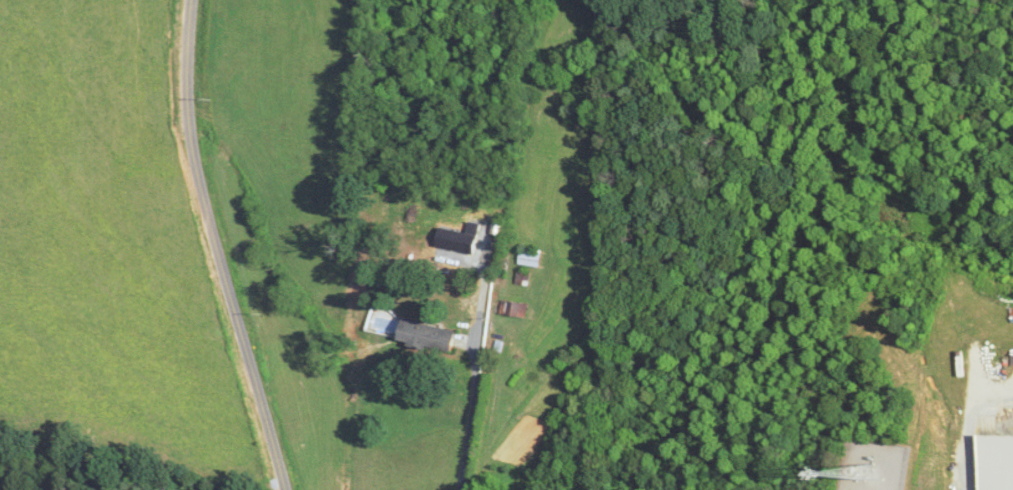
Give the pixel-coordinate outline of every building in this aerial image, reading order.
[(520,266),(543,266),(543,250),(520,250),(520,266)] [(527,275),(519,274),(517,282),(525,283),(527,275)] [(528,318),(532,305),(521,301),(517,315),(528,318)] [(403,341),(457,352),(461,331),(407,319),(403,341)] [(981,434),(980,489),(1012,489),(1012,435),(981,434)]
